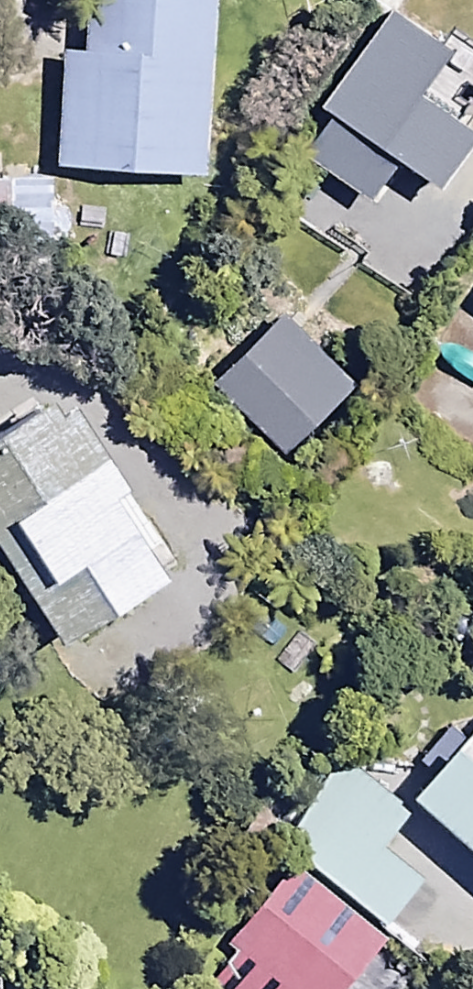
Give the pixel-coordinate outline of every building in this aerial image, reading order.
[(59,158),(212,167),(223,0),(95,0),(92,42),(66,41),(59,158)] [(373,197),(405,152),(449,184),(472,151),(472,114),(428,82),(456,43),(396,0),(395,0),(325,97),(340,108),(309,152),(373,197)] [(0,172),(0,216),(46,215),(45,171),(0,172)] [(358,378),(288,309),(210,387),(280,457),(358,378)] [(0,432),(0,530),(69,638),(179,567),(127,486),(137,479),(86,398),(74,406),(65,391),(0,432)] [(419,789),(472,836),(472,729),(469,734),(453,719),(421,756),(436,769),(419,789)] [(280,835),(390,919),(426,872),(386,841),(413,805),(344,752),(280,835)] [(296,853),(227,939),(240,949),(213,983),(221,988),(344,988),(392,929),(296,853)]
